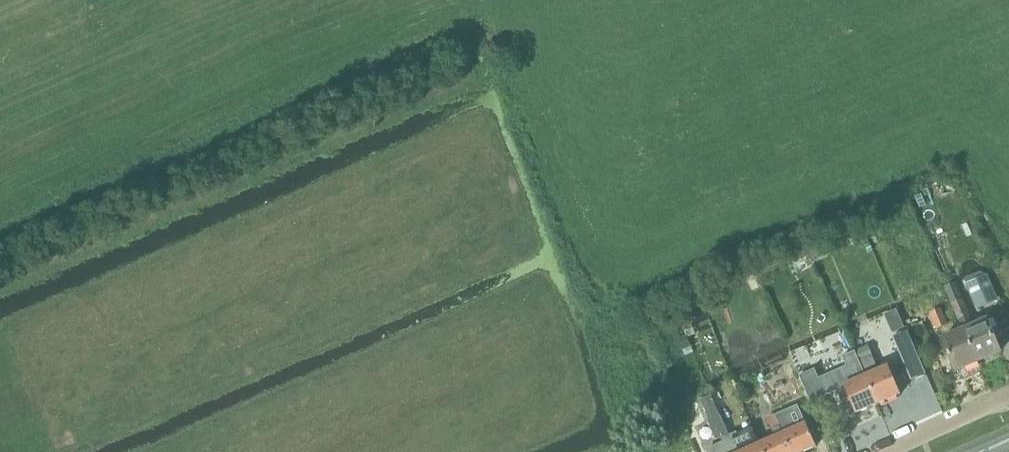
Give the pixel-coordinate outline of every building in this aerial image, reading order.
[(981,274),(965,281),(977,309),(997,300),(988,277),(981,274)] [(964,328),(978,361),(1001,352),(988,318),(973,324),(963,299),(954,303),(964,328)] [(942,309),(929,315),(936,332),(949,327),(942,309)] [(955,371),(978,361),(964,328),(941,337),(955,371)] [(868,346),(855,352),(866,376),(879,404),(901,395),(889,365),(878,370),(868,346)] [(815,369),(799,376),(811,403),(837,391),(845,409),(853,406),(856,413),(879,404),(866,376),(855,352),(855,351),(842,357),(847,366),(819,378),(815,369)] [(712,396),(702,400),(710,421),(717,439),(721,438),(727,435),(729,434),(721,416),(720,416),(712,396)] [(774,414),(791,451),(803,451),(815,447),(805,424),(796,404),(782,411),(774,414)] [(760,443),(764,451),(791,451),(774,414),(767,417),(776,437),(760,443)] [(729,436),(736,451),(764,451),(760,443),(753,428),(738,435),(737,433),(729,436)] [(708,450),(709,451),(736,451),(729,436),(723,439),(724,443),(708,450)]
